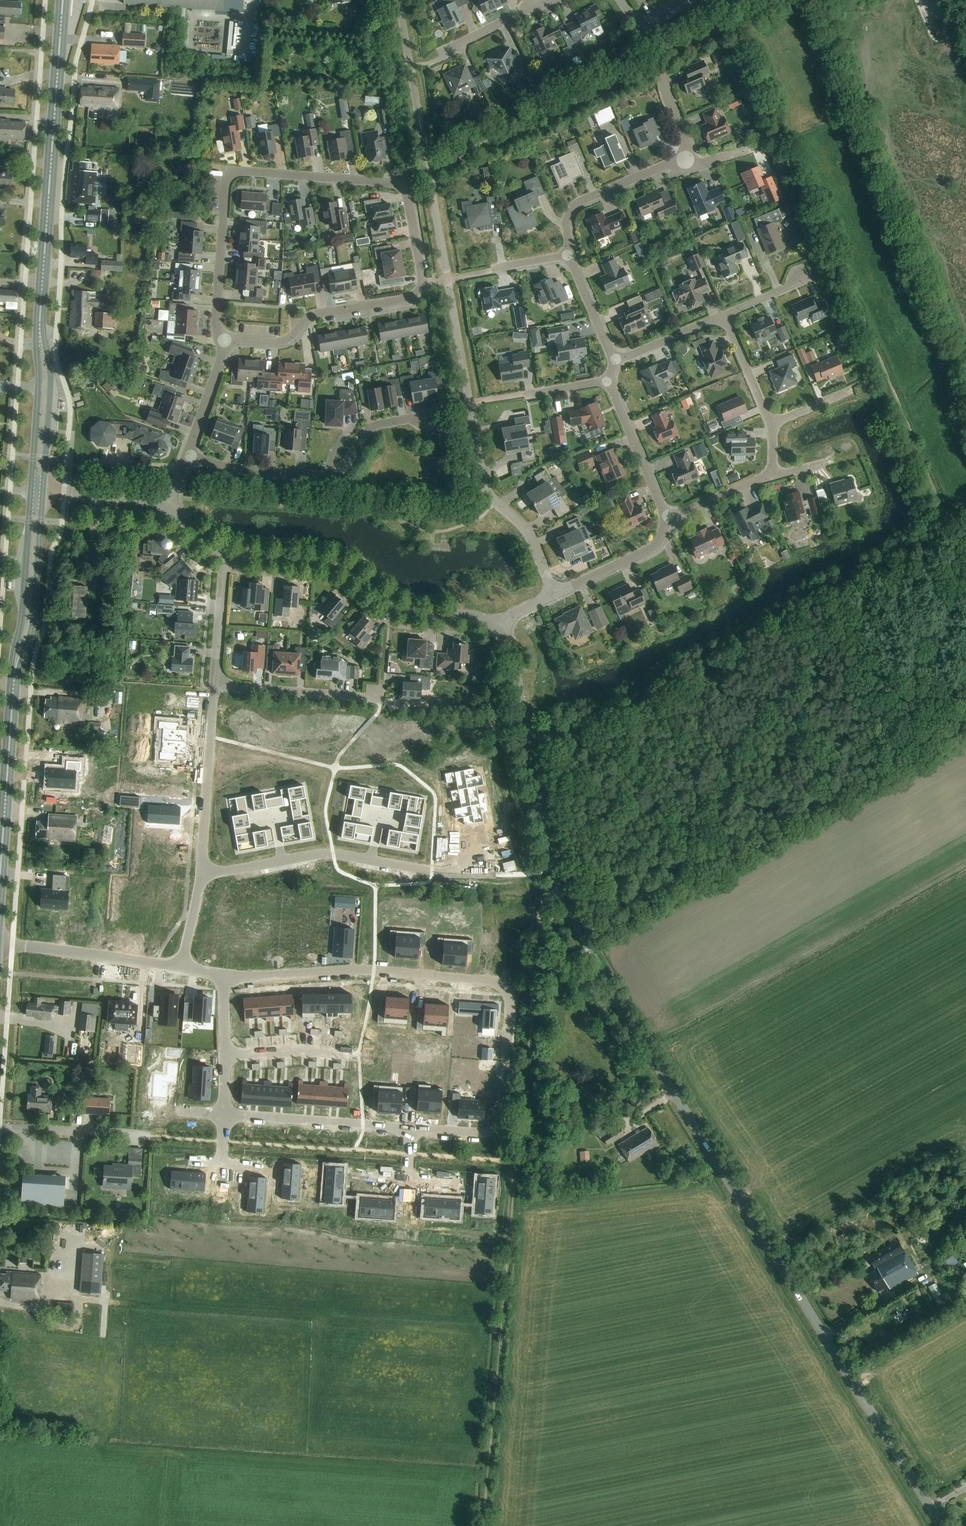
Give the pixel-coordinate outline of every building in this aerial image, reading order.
[(124,6),(181,10),(223,13),(224,0),(124,0),(124,6)] [(463,6),(462,3),(467,0),(445,0),(441,2),(443,8),(437,11),(442,21),(441,21),(445,30),(463,21),(457,9),(463,6)] [(473,7),(479,4),(484,15),(496,10),(491,0),(470,0),(473,7)] [(496,10),(507,4),(505,0),(491,0),(496,10)] [(5,24),(5,15),(20,16),(21,3),(0,1),(0,24),(5,24)] [(591,8),(591,9),(585,12),(585,11),(575,16),(579,24),(567,29),(573,41),(578,38),(592,32),(594,35),(598,36),(603,34),(599,25),(595,17),(600,15),(596,5),(591,8)] [(550,42),(561,36),(556,25),(547,29),(548,31),(545,32),(543,28),(529,35),(538,54),(540,53),(542,55),(546,53),(545,50),(552,47),(550,42)] [(144,47),(145,34),(123,33),(122,46),(144,47)] [(572,40),(565,43),(572,55),(578,52),(572,40)] [(92,45),(91,63),(118,64),(118,62),(126,63),(127,52),(119,51),(119,46),(92,45)] [(512,68),(513,55),(502,48),(491,53),(490,67),(500,74),(512,68)] [(711,56),(716,67),(725,63),(723,59),(725,59),(722,51),(711,56)] [(683,70),(686,75),(680,78),(687,94),(705,87),(700,74),(707,71),(703,61),(683,70)] [(485,91),(483,86),(478,76),(471,80),(464,66),(444,76),(454,95),(472,87),(476,95),(485,91)] [(521,81),(528,96),(540,90),(533,75),(521,81)] [(126,90),(136,91),(146,92),(145,102),(158,103),(160,81),(127,78),(126,90)] [(118,111),(119,89),(88,87),(88,90),(82,89),(81,106),(89,106),(88,109),(118,111)] [(14,90),(6,89),(6,88),(0,88),(0,104),(13,105),(14,90)] [(628,107),(624,97),(617,100),(621,110),(628,107)] [(233,101),(235,111),(243,110),(241,99),(233,101)] [(339,100),(340,108),(349,106),(347,99),(339,100)] [(729,104),(731,108),(742,103),(740,99),(729,104)] [(598,127),(615,120),(609,107),(587,117),(590,123),(595,120),(598,127)] [(708,142),(729,133),(723,118),(719,119),(715,109),(703,115),(707,125),(701,127),(708,142)] [(378,111),(380,125),(387,124),(385,110),(378,111)] [(255,115),(247,116),(248,127),(256,126),(255,115)] [(238,131),(244,130),(242,116),(231,118),(233,127),(221,129),(225,153),(241,150),(238,131)] [(655,137),(661,135),(653,118),(647,121),(648,123),(642,125),(643,127),(633,131),(641,149),(651,145),(650,142),(656,140),(655,137)] [(26,126),(25,125),(25,123),(9,122),(10,120),(0,119),(0,141),(8,141),(8,139),(24,141),(25,130),(26,129),(26,126)] [(259,134),(258,134),(261,156),(276,154),(273,138),(280,137),(278,125),(267,127),(267,125),(258,126),(259,134)] [(310,143),(317,142),(315,130),(304,132),(305,138),(295,139),(299,159),(313,156),(310,143)] [(346,149),(353,148),(350,131),(340,133),(340,137),(336,137),(334,139),(335,141),(328,142),(331,162),(348,159),(346,149)] [(383,147),(385,146),(384,138),(377,139),(375,132),(361,134),(362,142),(365,142),(369,163),(374,162),(375,163),(379,163),(380,161),(385,160),(383,147)] [(615,165),(625,160),(618,144),(618,145),(616,139),(615,139),(613,136),(604,139),(607,145),(594,151),(597,159),(601,157),(605,167),(614,163),(615,165)] [(566,143),(568,147),(568,148),(571,155),(560,159),(561,163),(551,168),(560,188),(574,182),(573,179),(582,175),(577,164),(584,161),(575,139),(566,143)] [(71,171),(70,187),(69,203),(94,205),(97,173),(91,172),(91,163),(74,162),(73,171),(71,171)] [(482,169),(484,178),(493,176),(491,167),(482,169)] [(761,186),(763,193),(759,195),(764,205),(780,199),(771,178),(765,180),(759,167),(741,175),(744,183),(745,183),(749,191),(761,186)] [(13,174),(0,172),(0,186),(11,187),(13,174)] [(178,180),(178,187),(184,188),(186,177),(181,177),(181,180),(178,180)] [(536,198),(544,195),(537,177),(523,183),(528,195),(513,201),(515,205),(506,209),(517,235),(527,231),(525,227),(537,222),(531,209),(539,205),(536,198)] [(715,208),(714,206),(724,202),(719,189),(707,194),(702,183),(687,189),(695,207),(693,207),(697,216),(715,208)] [(659,219),(677,212),(672,201),(662,205),(656,190),(649,194),(650,195),(635,201),(642,217),(656,211),(659,219)] [(242,193),(241,210),(265,211),(269,212),(270,200),(266,200),(266,195),(242,193)] [(487,203),(483,204),(472,206),(471,201),(461,203),(463,213),(466,212),(467,219),(466,220),(464,220),(464,222),(465,222),(466,230),(479,228),(480,232),(492,229),(490,214),(497,213),(494,197),(486,198),(487,203)] [(290,214),(284,215),(286,225),(292,224),(292,222),(300,220),(301,227),(314,225),(312,211),(305,212),(303,200),(288,202),(290,214)] [(373,221),(375,220),(392,217),(389,204),(378,206),(377,200),(363,202),(365,213),(372,212),(373,221)] [(334,232),(348,229),(346,214),(337,216),(335,203),(322,205),(325,225),(333,224),(334,232)] [(272,216),(280,216),(281,204),(273,204),(272,216)] [(88,211),(85,211),(84,221),(101,222),(101,211),(94,211),(94,207),(88,206),(88,211)] [(722,211),(728,224),(737,220),(731,207),(722,211)] [(782,221),(781,219),(786,217),(782,208),(754,220),(758,230),(768,254),(783,248),(773,224),(782,221)] [(610,231),(621,227),(628,224),(623,212),(605,220),(602,213),(586,220),(590,230),(591,229),(596,241),(611,235),(610,231)] [(384,232),(396,230),(394,216),(392,217),(375,220),(377,228),(370,229),(373,242),(386,239),(384,232)] [(789,218),(783,224),(787,228),(793,222),(789,218)] [(239,239),(259,241),(259,234),(266,235),(267,222),(253,221),(252,227),(240,226),(239,239)] [(183,232),(183,242),(203,244),(203,233),(196,232),(197,223),(181,222),(180,232),(183,232)] [(738,222),(730,225),(734,234),(742,231),(738,222)] [(312,237),(308,242),(314,247),(318,242),(312,237)] [(250,259),(252,259),(264,260),(265,248),(258,248),(259,241),(239,239),(238,252),(250,253),(250,259)] [(203,244),(183,242),(182,253),(179,253),(178,262),(194,263),(195,255),(202,255),(203,244)] [(641,243),(634,246),(637,253),(644,250),(641,243)] [(733,263),(747,257),(742,244),(721,252),(722,256),(716,259),(724,278),(737,272),(733,263)] [(97,265),(98,255),(86,254),(87,246),(71,245),(71,247),(70,248),(70,250),(71,251),(70,258),(86,259),(86,265),(97,265)] [(382,259),(383,267),(402,264),(400,251),(388,253),(387,246),(374,249),(376,260),(382,259)] [(686,259),(692,273),(704,267),(698,253),(686,259)] [(237,264),(236,277),(256,278),(257,267),(264,268),(265,260),(264,260),(252,259),(251,265),(237,264)] [(122,262),(101,261),(101,271),(122,272),(122,262)] [(607,293),(629,284),(622,269),(618,271),(614,261),(602,266),(606,276),(601,278),(607,293)] [(341,273),(344,293),(357,290),(355,277),(361,276),(359,263),(352,264),(353,270),(341,273)] [(172,281),(179,282),(200,284),(200,272),(192,271),(192,265),(176,264),(175,275),(173,275),(172,281)] [(402,264),(383,267),(385,275),(379,276),(381,287),(394,285),(393,279),(404,277),(402,264)] [(301,276),(304,296),(316,294),(314,281),(319,280),(317,266),(306,268),(307,275),(301,276)] [(331,295),(344,293),(341,273),(332,274),(331,268),(324,269),(320,270),(322,283),(329,282),(331,295)] [(365,283),(372,282),(371,271),(363,272),(365,283)] [(292,298),(304,296),(301,276),(294,277),(293,273),(284,274),(283,288),(290,287),(292,298)] [(256,278),(236,277),(235,290),(249,291),(249,297),(262,298),(263,290),(256,289),(256,278)] [(539,298),(538,301),(540,305),(543,306),(547,304),(548,301),(553,299),(556,305),(567,300),(559,282),(552,285),(550,279),(534,286),(539,298)] [(681,289),(672,292),(677,305),(686,301),(689,308),(703,302),(700,295),(709,291),(704,279),(695,283),(694,280),(680,286),(681,289)] [(200,284),(179,282),(179,289),(174,289),(173,300),(190,301),(190,295),(199,296),(200,284)] [(495,287),(483,290),(480,290),(481,292),(479,292),(478,294),(479,298),(481,299),(482,299),(484,311),(501,308),(500,305),(516,302),(514,290),(496,293),(495,287)] [(662,296),(659,289),(643,295),(647,303),(662,296)] [(17,310),(18,292),(0,291),(0,305),(6,305),(6,309),(17,310)] [(105,307),(105,301),(95,300),(95,293),(75,292),(75,302),(71,301),(71,309),(72,309),(72,311),(71,311),(70,329),(90,330),(91,306),(105,307)] [(813,322),(829,315),(824,302),(815,306),(811,298),(791,307),(798,321),(810,316),(813,322)] [(650,323),(642,302),(623,310),(626,317),(619,320),(624,334),(637,329),(638,330),(645,327),(644,326),(650,323)] [(177,315),(176,322),(197,324),(197,312),(187,311),(188,305),(170,304),(169,314),(177,315)] [(513,309),(517,330),(527,328),(523,308),(513,309)] [(115,313),(95,313),(95,328),(113,329),(113,322),(115,322),(115,313)] [(413,319),(416,335),(428,333),(425,317),(413,319)] [(757,341),(776,333),(769,318),(751,326),(757,341)] [(413,319),(401,321),(404,337),(416,335),(413,319)] [(401,321),(389,323),(392,339),(404,337),(401,321)] [(197,324),(176,322),(176,329),(168,329),(167,339),(185,343),(185,335),(196,336),(197,324)] [(380,342),(392,339),(389,323),(378,325),(380,342)] [(790,339),(784,326),(776,329),(781,342),(790,339)] [(572,356),(586,354),(583,339),(568,342),(567,337),(568,337),(567,327),(547,330),(549,340),(555,339),(558,353),(555,354),(557,362),(573,359),(572,356)] [(353,330),(356,346),(368,344),(365,328),(353,330)] [(530,331),(532,341),(541,340),(539,329),(530,331)] [(353,330),(341,332),(344,348),(356,346),(353,330)] [(341,332),(329,334),(332,351),(344,348),(341,332)] [(320,353),(332,351),(329,334),(318,337),(320,353)] [(720,369),(727,366),(721,352),(717,353),(712,342),(700,347),(705,359),(702,360),(708,374),(710,372),(711,373),(711,374),(712,375),(713,375),(715,375),(716,375),(717,375),(718,375),(718,374),(719,374),(719,373),(720,372),(720,371),(720,370),(720,369)] [(171,364),(176,366),(194,372),(198,361),(187,357),(190,349),(173,343),(170,351),(175,353),(171,364)] [(802,348),(796,350),(803,365),(815,359),(811,351),(805,353),(802,348)] [(521,368),(529,366),(526,352),(519,354),(519,355),(512,356),(513,363),(499,366),(502,381),(523,378),(521,368)] [(790,369),(797,367),(792,355),(776,362),(779,369),(770,373),(775,385),(774,385),(777,393),(787,389),(786,388),(797,383),(790,369)] [(829,380),(843,374),(836,357),(810,367),(817,382),(828,377),(829,380)] [(250,381),(252,361),(239,360),(238,371),(232,370),(231,385),(242,386),(243,381),(250,381)] [(265,362),(252,361),(250,381),(257,382),(257,387),(270,388),(271,373),(264,373),(265,362)] [(662,380),(675,375),(670,362),(657,368),(656,366),(641,372),(643,377),(642,379),(641,381),(642,382),(644,383),(646,383),(652,398),(667,391),(662,380)] [(271,373),(270,388),(270,391),(281,392),(282,384),(290,384),(292,364),(278,363),(278,374),(271,373)] [(305,365),(292,364),(290,384),(298,385),(298,393),(309,394),(311,376),(304,375),(305,365)] [(160,380),(163,381),(177,386),(179,380),(190,384),(194,372),(176,366),(174,372),(166,372),(165,375),(162,374),(160,380)] [(422,381),(425,401),(438,399),(435,385),(442,384),(439,371),(428,373),(429,380),(422,381)] [(413,404),(425,401),(422,381),(414,383),(413,376),(400,378),(402,391),(410,390),(413,404)] [(387,377),(379,378),(380,389),(384,409),(397,406),(395,395),(401,394),(398,379),(388,381),(387,377)] [(94,388),(94,379),(76,379),(76,387),(94,388)] [(108,381),(102,386),(108,393),(114,388),(108,381)] [(151,395),(158,397),(163,399),(161,405),(180,412),(184,400),(174,397),(176,391),(155,384),(151,395)] [(371,384),(359,386),(361,401),(369,400),(371,411),(384,409),(380,389),(372,390),(371,384)] [(326,402),(325,425),(341,426),(341,416),(356,414),(353,390),(342,390),(342,402),(326,402)] [(268,405),(269,394),(261,394),(260,405),(268,405)] [(680,401),(684,411),(694,406),(690,397),(680,401)] [(732,418),(746,412),(740,397),(718,407),(725,421),(721,423),(723,429),(735,424),(732,418)] [(586,440),(591,438),(603,433),(601,429),(606,427),(605,425),(606,425),(596,402),(579,409),(580,410),(568,412),(571,426),(580,425),(586,440)] [(180,412),(161,405),(159,412),(151,409),(148,419),(164,425),(166,420),(176,423),(180,412)] [(295,419),(298,424),(296,424),(296,430),(287,430),(286,434),(284,434),(284,442),(286,443),(285,450),(299,451),(300,439),(306,440),(307,427),(310,427),(310,413),(301,412),(299,411),(295,414),(297,418),(295,419)] [(659,443),(677,435),(672,421),(668,422),(664,412),(652,417),(657,427),(653,429),(659,443)] [(502,430),(504,442),(526,438),(525,432),(530,431),(528,418),(515,420),(516,427),(502,430)] [(553,434),(563,432),(561,418),(551,419),(553,434)] [(239,445),(244,429),(237,427),(236,429),(217,422),(211,439),(231,446),(232,442),(239,445)] [(165,455),(167,449),(164,443),(162,442),(164,436),(136,426),(111,423),(108,425),(100,425),(94,430),(93,439),(98,445),(107,446),(108,444),(111,441),(112,442),(113,440),(113,437),(133,438),(143,442),(142,444),(151,447),(150,450),(153,456),(159,458),(165,455)] [(275,442),(276,429),(263,428),(263,425),(253,424),(252,434),(255,434),(253,453),(267,455),(268,442),(275,442)] [(731,456),(754,455),(754,439),(745,439),(745,432),(726,433),(726,446),(731,446),(731,456)] [(708,439),(711,446),(717,443),(714,436),(708,439)] [(526,438),(504,442),(506,454),(520,451),(522,463),(535,461),(532,443),(527,444),(526,438)] [(692,446),(697,459),(708,455),(702,442),(692,446)] [(588,450),(574,456),(580,472),(594,466),(588,450)] [(608,482),(624,475),(613,450),(597,457),(596,459),(605,481),(608,482)] [(679,469),(671,472),(677,486),(685,483),(686,484),(699,478),(698,477),(695,470),(692,463),(690,464),(686,453),(674,458),(679,469)] [(520,461),(512,463),(515,475),(523,473),(520,461)] [(540,487),(527,494),(534,505),(553,493),(562,488),(555,477),(550,480),(545,470),(534,477),(540,487)] [(723,485),(717,470),(709,473),(715,488),(723,485)] [(736,473),(725,477),(728,483),(739,479),(736,473)] [(853,498),(855,494),(852,480),(837,484),(836,482),(829,484),(831,493),(835,506),(850,502),(849,499),(853,498)] [(825,488),(817,490),(819,499),(827,497),(825,488)] [(574,495),(578,501),(583,498),(579,491),(574,495)] [(811,516),(820,514),(815,498),(807,500),(807,501),(801,502),(799,492),(784,496),(786,502),(784,502),(786,511),(784,512),(787,523),(800,520),(798,515),(804,513),(803,509),(809,508),(811,516)] [(556,499),(553,493),(534,505),(540,516),(552,508),(558,518),(570,511),(560,496),(556,499)] [(637,523),(646,520),(640,506),(633,509),(627,494),(616,499),(622,513),(619,515),(625,530),(638,525),(637,523)] [(603,504),(605,509),(612,506),(609,501),(603,504)] [(743,537),(748,534),(752,542),(762,537),(757,529),(754,524),(767,517),(762,505),(748,512),(746,508),(732,516),(743,537)] [(570,533),(557,539),(562,550),(583,542),(590,539),(585,527),(582,528),(577,517),(565,523),(570,533)] [(770,534),(777,531),(771,519),(764,523),(770,534)] [(714,549),(724,544),(717,530),(710,533),(708,528),(705,530),(704,529),(695,534),(696,537),(690,540),(693,546),(690,547),(695,558),(706,553),(707,555),(715,551),(714,549)] [(172,554),(174,553),(175,553),(176,552),(176,551),(175,551),(175,550),(174,550),(172,547),(172,543),(169,540),(165,539),(162,542),(150,541),(149,541),(148,541),(147,541),(147,542),(148,543),(148,545),(144,545),(143,556),(152,556),(159,559),(162,562),(160,563),(162,565),(164,569),(176,558),(174,557),(172,554)] [(583,542),(562,550),(567,562),(580,556),(583,563),(595,558),(590,546),(585,548),(583,542)] [(182,560),(161,578),(168,586),(173,582),(177,586),(176,593),(176,600),(197,602),(197,595),(198,581),(185,580),(186,578),(193,572),(182,560)] [(680,594),(692,588),(686,576),(678,579),(671,565),(663,569),(664,570),(651,576),(658,591),(675,583),(680,594)] [(250,590),(241,589),(239,607),(248,608),(249,604),(255,604),(254,610),(267,611),(268,598),(261,598),(262,584),(250,584),(250,590)] [(639,606),(645,603),(639,590),(632,594),(628,585),(609,594),(616,609),(629,603),(631,609),(638,605),(639,606)] [(85,618),(87,587),(71,586),(69,617),(85,618)] [(297,608),(299,587),(284,586),(283,599),(276,599),(275,616),(289,617),(289,608),(297,608)] [(156,596),(156,603),(174,604),(174,596),(159,595),(159,596),(156,596)] [(337,614),(345,605),(341,602),(342,600),(336,595),(335,597),(334,596),(321,612),(328,618),(324,622),(332,629),(342,618),(337,614)] [(174,615),(175,606),(157,605),(157,614),(174,615)] [(589,633),(590,630),(581,610),(578,609),(564,615),(565,616),(558,619),(557,622),(562,634),(565,635),(572,631),(575,637),(578,638),(589,633)] [(194,637),(195,624),(192,624),(193,613),(178,612),(177,623),(175,623),(174,634),(185,635),(185,637),(194,637)] [(259,613),(259,622),(266,623),(267,614),(259,613)] [(605,617),(593,623),(596,630),(609,624),(605,617)] [(365,636),(373,626),(363,618),(351,633),(357,638),(353,643),(362,650),(370,640),(365,636)] [(654,619),(651,627),(659,630),(662,622),(654,619)] [(256,630),(256,638),(266,639),(266,631),(256,630)] [(432,669),(434,645),(426,644),(426,641),(408,640),(408,651),(404,651),(403,661),(413,662),(413,658),(420,658),(419,668),(432,669)] [(468,663),(469,656),(467,656),(467,645),(460,645),(460,644),(453,643),(453,651),(449,651),(449,655),(437,654),(436,667),(446,668),(446,669),(457,670),(457,662),(468,663)] [(244,653),(243,671),(244,671),(245,673),(246,674),(247,674),(249,673),(250,672),(255,672),(256,668),(263,669),(264,646),(252,646),(252,653),(244,653)] [(285,677),(287,654),(279,653),(280,646),(268,646),(266,661),(273,661),(272,674),(278,674),(278,676),(285,677)] [(191,673),(192,659),(189,659),(189,648),(175,647),(175,658),(173,657),(172,671),(191,673)] [(295,654),(287,654),(285,677),(292,677),(292,675),(298,676),(299,663),(306,663),(307,649),(295,648),(295,654)] [(345,680),(346,663),(338,658),(321,657),(321,663),(317,663),(315,664),(314,665),(314,666),(314,668),(315,669),(317,670),(316,679),(332,680),(332,679),(345,680)] [(351,666),(350,678),(358,678),(358,666),(351,666)] [(430,691),(431,677),(427,677),(411,676),(410,684),(403,683),(402,691),(400,691),(400,699),(410,700),(410,698),(420,699),(421,690),(430,691)] [(142,700),(141,713),(174,715),(175,707),(189,708),(190,693),(167,691),(166,702),(142,700)] [(82,724),(84,699),(51,697),(51,700),(46,700),(45,717),(49,718),(49,721),(82,724)] [(452,709),(453,701),(431,699),(430,707),(452,709)] [(159,722),(158,729),(163,729),(162,741),(186,743),(187,731),(178,730),(178,723),(159,722)] [(127,732),(126,747),(137,748),(138,733),(127,732)] [(159,752),(159,760),(176,761),(176,754),(185,755),(186,743),(162,741),(161,752),(159,752)] [(49,767),(47,789),(75,790),(76,772),(80,772),(81,762),(67,762),(67,769),(49,767)] [(473,768),(463,770),(467,789),(477,787),(484,786),(482,775),(475,777),(473,768)] [(463,770),(444,774),(446,785),(456,783),(457,790),(457,791),(467,789),(463,770)] [(303,786),(280,790),(281,794),(282,794),(288,793),(293,819),(302,817),(302,816),(299,800),(306,799),(303,786)] [(350,786),(348,798),(355,800),(352,817),(361,818),(365,792),(372,794),(373,794),(373,790),(350,786)] [(477,787),(467,789),(470,806),(487,803),(485,793),(478,794),(477,787)] [(457,790),(450,791),(452,802),(459,800),(460,808),(461,808),(470,806),(467,789),(457,791),(457,790)] [(264,793),(245,797),(245,801),(252,800),(254,812),(284,806),(282,797),(281,797),(265,800),(264,793)] [(371,797),(370,806),(400,811),(402,799),(408,800),(409,796),(390,793),(388,800),(371,797)] [(408,800),(404,826),(416,828),(415,834),(419,835),(422,816),(415,815),(418,798),(409,796),(408,800)] [(239,815),(232,817),(235,836),(239,835),(238,829),(250,827),(245,801),(245,797),(235,798),(236,799),(239,815)] [(487,803),(470,806),(474,825),(479,824),(484,823),(482,815),(489,813),(487,803)] [(460,808),(453,809),(455,820),(462,818),(464,826),(474,825),(470,806),(461,808),(460,808)] [(148,807),(148,825),(181,826),(182,808),(148,807)] [(76,842),(78,817),(49,815),(49,822),(37,821),(35,838),(48,839),(48,840),(76,842)] [(306,823),(280,828),(282,837),(283,837),(299,834),(300,841),(313,838),(309,815),(305,816),(306,823)] [(345,815),(341,838),(354,840),(355,833),(371,836),(372,836),(374,827),(348,823),(349,815),(345,815)] [(239,835),(235,836),(237,845),(238,845),(254,842),(255,849),(275,845),(274,841),(267,843),(265,830),(239,835)] [(380,841),(379,845),(399,848),(400,841),(416,844),(417,844),(419,835),(415,834),(389,830),(387,839),(387,842),(380,841)] [(87,849),(86,857),(99,858),(99,850),(87,849)] [(158,854),(157,866),(177,867),(177,857),(178,855),(158,854)] [(42,889),(41,907),(67,909),(68,891),(42,889)] [(484,911),(483,923),(493,924),(494,911),(484,911)] [(336,929),(334,956),(351,957),(353,930),(336,929)] [(390,930),(389,942),(395,943),(394,957),(406,958),(408,932),(390,930)] [(408,932),(406,958),(418,959),(419,944),(425,945),(426,933),(408,932)] [(437,938),(437,950),(443,950),(442,965),(454,966),(456,939),(437,938)] [(456,939),(454,966),(466,967),(467,952),(473,952),(473,941),(456,939)] [(154,1006),(153,1018),(176,1019),(177,996),(161,994),(160,1006),(154,1006)] [(302,994),(302,1018),(315,1018),(315,1013),(315,994),(302,994)] [(315,994),(315,1013),(326,1013),(326,994),(315,994)] [(326,1013),(326,1018),(339,1018),(339,1016),(339,994),(326,994),(326,1013)] [(339,994),(339,1016),(351,1016),(351,994),(339,994)] [(293,995),(280,996),(282,1016),(290,1016),(291,1020),(295,1019),(293,995)] [(280,996),(268,997),(270,1021),(274,1021),(274,1017),(282,1016),(280,996)] [(268,997),(256,998),(257,1018),(265,1017),(266,1022),(270,1021),(268,997)] [(378,1011),(377,1023),(395,1024),(397,998),(385,997),(384,1012),(378,1011)] [(69,1016),(71,1003),(61,1002),(60,1007),(41,1005),(41,999),(35,998),(35,1005),(28,1004),(27,1015),(36,1016),(35,1019),(52,1021),(53,1014),(59,1014),(58,1015),(69,1016)] [(185,1003),(183,1022),(194,1023),(194,1021),(209,1022),(210,1014),(211,1014),(212,1007),(210,1007),(211,999),(195,998),(195,1004),(185,1003)] [(256,998),(243,999),(245,1023),(249,1023),(249,1019),(257,1018),(256,998)] [(397,998),(395,1024),(407,1025),(409,999),(397,998)] [(82,1012),(98,1014),(100,1004),(83,1002),(82,1012)] [(498,1005),(459,1002),(458,1014),(468,1015),(471,1013),(483,1014),(482,1029),(495,1029),(495,1017),(498,1017),(498,1016),(497,1016),(498,1006),(498,1005)] [(109,1003),(108,1023),(136,1025),(137,1005),(109,1003)] [(417,1018),(416,1030),(434,1031),(436,1005),(424,1004),(423,1019),(417,1018)] [(436,1005),(434,1031),(441,1032),(441,1036),(446,1037),(448,1006),(436,1005)] [(81,1013),(79,1030),(95,1032),(96,1014),(81,1013)] [(46,1036),(44,1054),(53,1055),(55,1037),(46,1036)] [(125,1045),(124,1067),(129,1067),(139,1068),(142,1068),(143,1046),(125,1045)] [(482,1050),(481,1060),(486,1061),(492,1061),(493,1051),(487,1050),(482,1050)] [(153,1075),(152,1098),(166,1099),(167,1093),(175,1093),(177,1065),(167,1064),(166,1076),(153,1075)] [(208,1100),(209,1088),(209,1081),(210,1081),(211,1068),(195,1067),(193,1086),(190,1086),(189,1099),(208,1100)] [(241,1104),(253,1105),(255,1085),(247,1085),(247,1080),(242,1080),(241,1104)] [(297,1105),(309,1106),(311,1086),(302,1085),(303,1081),(298,1080),(297,1105)] [(253,1105),(266,1106),(268,1082),(264,1082),(263,1086),(255,1085),(253,1105)] [(266,1106),(278,1107),(280,1087),(271,1087),(272,1082),(268,1082),(266,1106)] [(309,1106),(322,1107),(324,1082),(319,1082),(319,1086),(311,1086),(309,1106)] [(322,1107),(334,1107),(336,1087),(327,1087),(328,1083),(324,1082),(322,1107)] [(280,1087),(278,1107),(291,1108),(293,1084),(288,1084),(288,1088),(280,1087)] [(344,1088),(336,1087),(334,1107),(347,1108),(349,1084),(344,1084),(344,1088)] [(373,1085),(372,1097),(378,1098),(377,1112),(389,1113),(391,1087),(373,1085)] [(418,1085),(416,1111),(429,1112),(431,1088),(431,1086),(418,1085)] [(29,1095),(26,1095),(25,1109),(31,1110),(31,1111),(41,1112),(41,1113),(51,1114),(51,1110),(59,1111),(60,1097),(51,1096),(51,1097),(40,1096),(40,1087),(30,1087),(29,1095)] [(391,1087),(389,1113),(401,1114),(403,1088),(391,1087)] [(431,1088),(429,1112),(440,1113),(442,1089),(431,1088)] [(461,1094),(452,1094),(451,1109),(458,1110),(458,1118),(468,1118),(468,1120),(468,1118),(472,1119),(472,1120),(473,1120),(473,1119),(483,1120),(484,1108),(483,1108),(484,1102),(460,1100),(461,1094)] [(85,1097),(85,1114),(110,1116),(111,1099),(85,1097)] [(615,1122),(597,1133),(600,1139),(602,1138),(607,1146),(623,1135),(615,1122)] [(650,1149),(658,1144),(649,1129),(647,1131),(645,1128),(618,1145),(629,1162),(645,1152),(644,1151),(649,1147),(650,1149)] [(580,1152),(580,1162),(589,1161),(589,1151),(580,1152)] [(104,1166),(103,1185),(104,1186),(104,1187),(130,1189),(131,1171),(141,1172),(142,1159),(128,1158),(128,1165),(112,1164),(112,1167),(104,1166)] [(284,1164),(281,1198),(298,1200),(302,1166),(284,1164)] [(325,1168),(324,1201),(341,1202),(343,1168),(325,1168)] [(170,1171),(168,1190),(203,1193),(205,1174),(170,1171)] [(48,1180),(48,1179),(39,1179),(39,1177),(34,1176),(34,1178),(25,1178),(23,1203),(33,1203),(33,1202),(38,1202),(37,1203),(47,1204),(47,1203),(51,1203),(51,1204),(61,1205),(63,1180),(53,1179),(53,1180),(48,1180)] [(249,1177),(246,1212),(247,1212),(247,1211),(263,1212),(263,1214),(264,1214),(266,1178),(249,1177)] [(477,1179),(475,1213),(493,1214),(495,1180),(477,1179)] [(360,1199),(359,1218),(393,1220),(394,1201),(360,1199)] [(426,1199),(425,1218),(458,1219),(459,1200),(426,1199)] [(877,1270),(869,1275),(879,1292),(890,1286),(891,1289),(918,1273),(899,1240),(869,1257),(877,1270)] [(101,1296),(105,1256),(84,1254),(80,1294),(101,1296)] [(946,1258),(947,1264),(957,1262),(956,1256),(946,1258)] [(41,1274),(6,1271),(6,1274),(1,1274),(0,1283),(0,1290),(11,1291),(10,1300),(38,1302),(41,1274)] [(73,1303),(57,1302),(56,1315),(72,1316),(73,1303)]
